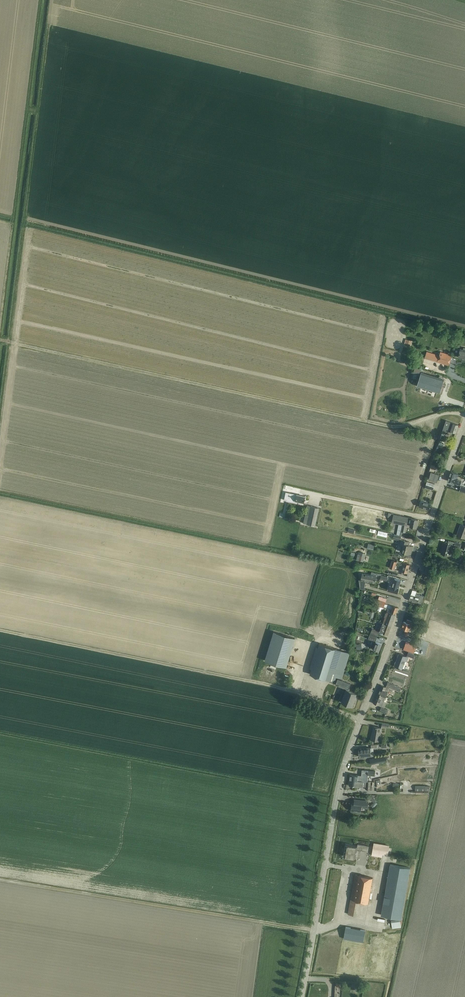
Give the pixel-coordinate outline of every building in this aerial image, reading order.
[(425,358),(444,364),(449,365),(452,355),(440,352),(439,355),(427,351),(425,358)] [(417,385),(435,391),(440,393),(444,379),(421,372),(417,385)] [(446,420),(442,432),(446,433),(447,430),(451,432),(452,431),(456,433),(458,425),(454,423),(446,420)] [(451,471),(448,480),(455,483),(456,483),(460,484),(462,481),(457,479),(459,474),(451,471)] [(428,480),(437,482),(439,475),(431,472),(428,480)] [(425,487),(433,490),(435,484),(427,482),(425,487)] [(286,492),(284,500),(287,500),(287,501),(291,502),(291,500),(295,501),(299,502),(304,503),(305,496),(300,495),(288,493),(286,492)] [(419,506),(429,509),(431,504),(421,501),(419,506)] [(303,523),(307,524),(315,525),(319,507),(307,505),(303,523)] [(410,526),(412,526),(417,527),(418,519),(393,514),(392,521),(399,523),(396,535),(401,536),(401,531),(406,532),(408,521),(411,522),(410,526)] [(377,525),(377,517),(354,516),(354,519),(365,520),(365,525),(377,525)] [(402,551),(406,552),(411,554),(412,549),(411,549),(412,546),(408,545),(409,541),(401,539),(400,544),(404,545),(402,551)] [(441,553),(446,555),(449,556),(453,544),(444,542),(441,553)] [(365,553),(358,551),(356,560),(363,562),(365,553)] [(399,571),(402,571),(407,573),(410,564),(397,560),(397,561),(392,560),(390,568),(395,570),(397,564),(401,565),(399,571)] [(424,573),(430,575),(433,565),(427,563),(424,573)] [(359,579),(360,584),(360,588),(361,588),(364,589),(365,585),(366,581),(368,581),(375,582),(377,576),(371,575),(362,573),(361,580),(359,579)] [(390,585),(388,590),(397,592),(399,588),(398,588),(400,580),(395,578),(392,586),(390,585)] [(409,600),(414,602),(422,604),(424,596),(416,594),(415,596),(411,595),(409,600)] [(387,611),(383,622),(391,625),(398,607),(393,606),(391,612),(387,611)] [(401,628),(409,631),(410,627),(413,628),(414,625),(411,624),(412,621),(407,619),(406,622),(404,621),(401,628)] [(391,625),(383,622),(381,622),(380,623),(383,624),(380,631),(388,634),(391,625)] [(273,631),(274,632),(265,660),(264,660),(286,667),(285,666),(294,638),(273,631)] [(370,647),(374,648),(379,650),(381,643),(376,641),(377,637),(378,635),(370,632),(370,635),(368,639),(372,640),(370,647)] [(403,649),(408,651),(414,653),(416,645),(406,642),(403,649)] [(350,652),(319,643),(318,648),(316,648),(310,669),(312,669),(310,674),(335,681),(336,677),(342,678),(350,652)] [(395,665),(402,668),(405,660),(407,661),(408,657),(399,653),(395,665)] [(346,689),(344,694),(341,702),(353,706),(358,693),(348,689),(351,684),(337,678),(335,684),(346,689)] [(395,685),(388,682),(386,686),(400,691),(401,689),(395,686),(395,685)] [(381,685),(378,693),(386,697),(389,688),(381,685)] [(386,697),(378,693),(374,703),(382,706),(386,697)] [(371,740),(376,740),(379,741),(381,728),(374,726),(373,733),(372,733),(371,740)] [(370,747),(364,748),(359,748),(359,755),(359,757),(360,756),(365,756),(365,755),(371,755),(370,747)] [(350,774),(349,780),(367,782),(368,775),(368,771),(362,770),(362,776),(350,774)] [(349,780),(349,785),(354,786),(366,787),(366,789),(372,790),(373,782),(371,782),(367,782),(349,780)] [(351,811),(361,812),(361,807),(368,807),(368,801),(355,799),(354,803),(352,803),(351,811)] [(372,852),(388,854),(389,846),(374,843),(372,852)] [(346,844),(344,856),(356,858),(357,849),(368,851),(369,846),(358,844),(357,846),(346,844)] [(381,915),(401,918),(411,867),(390,864),(381,915)] [(348,914),(353,915),(354,915),(356,901),(368,903),(373,877),(355,874),(348,914)] [(365,930),(351,927),(349,939),(363,942),(365,930)]
